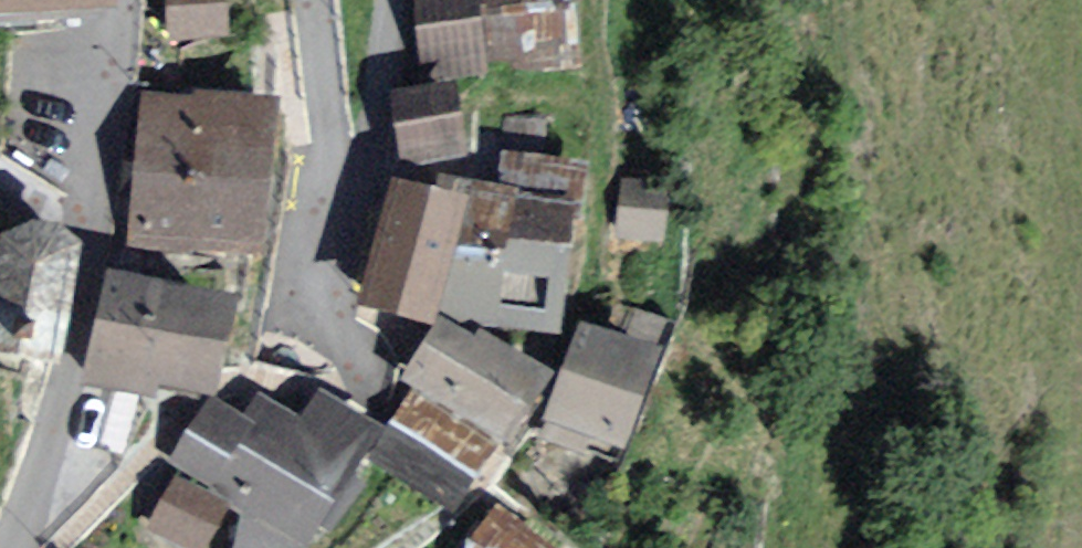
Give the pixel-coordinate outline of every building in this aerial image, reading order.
[(177,30),(228,28),(227,0),(176,0),(177,30)] [(447,72),(620,60),(615,0),(442,0),(447,72)] [(497,93),(425,102),(433,166),(504,157),(497,93)] [(273,109),(152,98),(140,238),(261,248),(273,109)] [(625,202),(510,179),(484,314),(598,334),(625,202)] [(505,205),(422,183),(390,304),(473,325),(484,314),(505,205)] [(709,195),(651,186),(643,237),(701,246),(709,195)] [(4,241),(0,258),(0,357),(56,364),(75,261),(70,243),(49,227),(24,228),(4,241)] [(229,299),(112,274),(90,377),(147,389),(150,375),(210,388),(229,299)] [(586,373),(484,314),(420,422),(523,482),(586,373)] [(702,355),(616,327),(578,440),(664,468),(702,355)] [(231,402),(196,468),(272,504),(263,547),(340,547),(372,509),(407,432),(344,396),(330,418),(289,396),(277,415),(231,402)] [(200,481),(172,532),(200,547),(234,547),(255,511),(200,481)] [(517,511),(494,547),(576,547),(517,511)]
